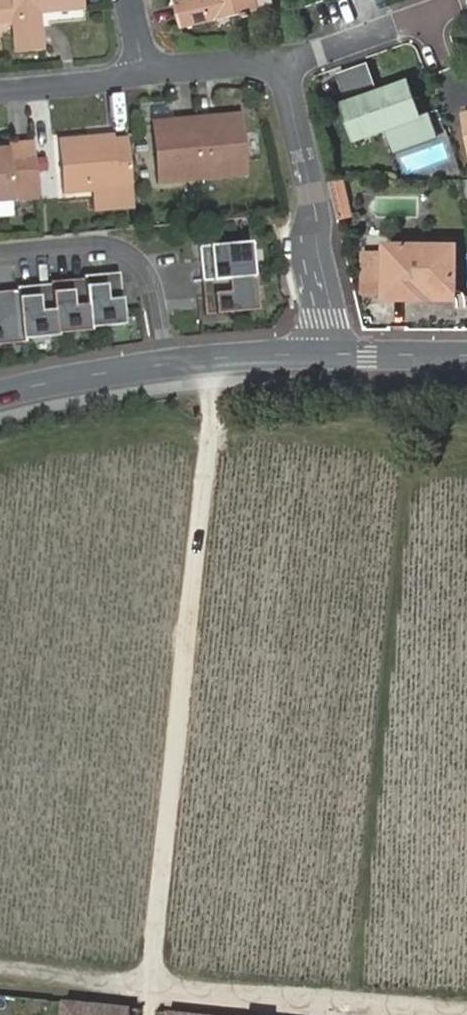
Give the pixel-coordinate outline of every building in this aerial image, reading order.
[(18,53),(46,50),(43,15),(85,11),(84,0),(0,0),(0,21),(15,19),(18,53)] [(178,25),(239,12),(240,15),(257,11),(254,0),(173,0),(178,25)] [(382,93),(370,62),(338,72),(344,89),(371,80),(376,95),(382,93)] [(371,80),(344,89),(349,103),(357,100),(369,135),(387,129),(422,117),(410,83),(382,93),(376,95),(371,80)] [(199,120),(205,178),(248,174),(242,113),(221,115),(222,118),(199,120)] [(439,134),(432,113),(422,117),(387,129),(394,150),(439,134)] [(160,182),(205,178),(199,120),(179,122),(179,118),(173,119),(155,120),(156,131),(160,182)] [(67,194),(134,187),(130,137),(116,139),(91,141),(91,136),(61,138),(67,194)] [(39,198),(34,141),(7,143),(8,148),(0,148),(0,202),(39,198)] [(408,170),(446,159),(443,146),(404,156),(408,170)] [(345,179),(333,181),(340,217),(352,215),(345,179)] [(251,241),(199,246),(202,280),(254,276),(251,241)] [(388,247),(387,297),(455,298),(456,248),(388,247)] [(85,275),(87,278),(91,325),(125,323),(121,272),(85,275)] [(254,276),(202,280),(206,314),(257,309),(254,276)] [(52,284),(53,286),(58,332),(92,329),(91,325),(87,278),(52,281),(52,284)] [(18,286),(19,290),(24,337),(58,334),(58,332),(53,286),(52,284),(18,286)] [(24,340),(24,337),(19,290),(0,291),(0,342),(24,340)] [(130,1007),(61,1001),(60,1014),(130,1014),(130,1007)]
